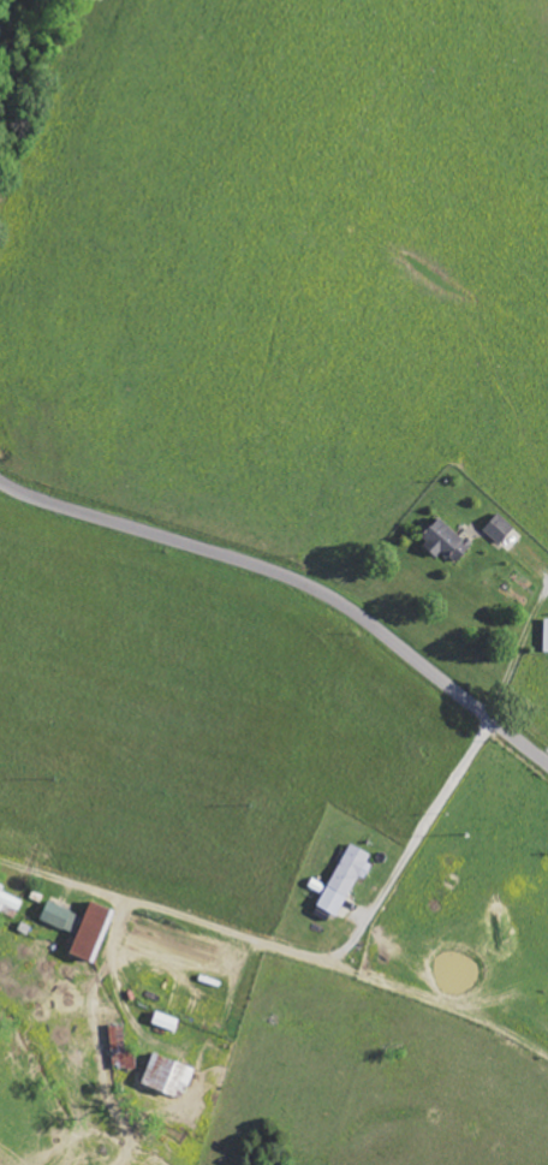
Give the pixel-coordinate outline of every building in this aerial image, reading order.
[(502,545),(516,528),(500,513),(485,529),(502,545)] [(423,538),(454,567),(474,546),(443,517),(423,538)] [(321,908),(341,917),(358,875),(367,879),(373,864),(368,863),(372,853),(348,843),(321,908)] [(16,918),(24,900),(0,890),(0,912),(16,918)] [(116,910),(92,901),(73,953),(98,962),(116,910)] [(84,916),(50,902),(42,920),(76,935),(84,916)] [(137,1069),(136,1051),(127,1051),(125,1025),(112,1025),(114,1062),(123,1061),(123,1070),(137,1069)] [(195,1066),(153,1055),(144,1086),(187,1098),(195,1066)]
